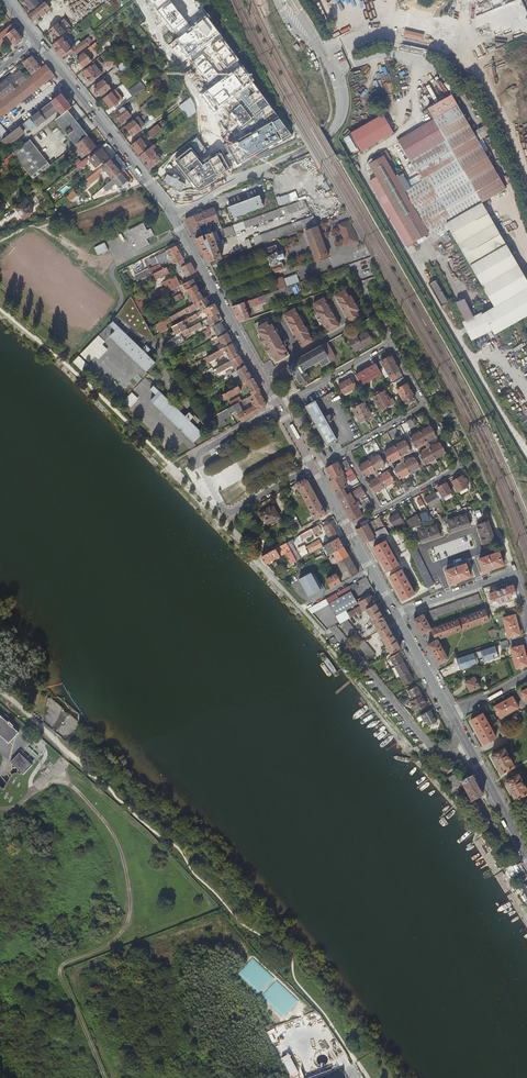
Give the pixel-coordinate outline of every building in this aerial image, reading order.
[(35,0),(27,0),(24,2),(32,13),(40,7),(35,0)] [(47,1),(54,11),(60,5),(56,0),(48,0),(47,1)] [(151,6),(152,5),(178,38),(167,47),(180,64),(188,58),(212,87),(201,96),(203,99),(214,113),(223,106),(246,135),(234,142),(233,140),(224,145),(225,146),(201,161),(191,149),(175,162),(178,166),(176,167),(194,189),(205,187),(233,172),(295,135),(279,113),(266,96),(249,73),(206,16),(207,14),(196,0),(146,0),(151,6)] [(44,3),(40,7),(32,13),(28,16),(35,26),(39,23),(37,19),(49,9),(44,3)] [(518,13),(520,20),(526,17),(526,15),(526,11),(518,13)] [(60,24),(68,34),(73,30),(66,22),(65,22),(63,19),(59,22),(60,24)] [(58,25),(60,24),(59,22),(58,23),(51,29),(48,31),(55,40),(64,33),(58,25)] [(15,47),(22,42),(22,38),(11,25),(0,34),(0,47),(4,44),(1,40),(6,36),(15,47)] [(72,50),(75,48),(73,45),(70,48),(62,38),(52,46),(61,59),(64,57),(72,50)] [(73,50),(72,50),(64,57),(65,58),(69,55),(71,59),(88,46),(84,41),(73,50)] [(96,42),(88,48),(91,52),(99,46),(96,42)] [(82,56),(81,55),(78,56),(80,57),(76,60),(83,68),(91,62),(85,54),(82,56)] [(32,75),(41,68),(32,56),(23,63),(32,75)] [(110,67),(115,62),(110,58),(105,62),(110,67)] [(54,76),(46,65),(0,101),(0,119),(54,76)] [(87,69),(86,68),(84,69),(85,70),(82,73),(90,83),(98,76),(90,67),(87,69)] [(114,73),(119,70),(117,67),(106,76),(113,86),(120,81),(114,73)] [(27,79),(23,75),(18,79),(22,83),(27,79)] [(101,96),(110,89),(103,80),(94,87),(101,96)] [(133,97),(145,88),(140,81),(128,91),(133,97)] [(111,93),(119,102),(122,99),(115,90),(111,93)] [(111,109),(119,102),(111,93),(103,99),(111,109)] [(442,234),(449,230),(494,308),(483,313),(492,331),(495,336),(526,317),(526,278),(490,215),(484,204),(493,198),(507,189),(479,140),(473,131),(452,93),(427,109),(433,119),(399,141),(419,174),(409,181),(403,174),(398,177),(386,155),(370,163),(378,177),(415,242),(428,234),(434,231),(438,237),(442,234)] [(62,115),(67,111),(72,108),(61,94),(60,95),(51,102),(62,115)] [(154,96),(147,101),(151,106),(158,101),(154,96)] [(142,113),(151,106),(148,103),(140,109),(142,113)] [(122,123),(131,116),(124,107),(115,114),(122,123)] [(76,145),(88,136),(67,111),(62,115),(55,120),(75,146),(76,145)] [(384,114),(349,133),(359,151),(394,133),(384,114)] [(138,117),(134,121),(140,129),(145,125),(138,117)] [(2,140),(6,146),(24,132),(23,130),(29,125),(26,121),(23,124),(8,136),(2,140)] [(136,136),(142,131),(140,129),(134,121),(125,128),(131,136),(135,134),(136,136)] [(486,123),(473,131),(479,140),(491,133),(486,123)] [(161,129),(158,124),(146,134),(148,138),(156,133),(161,129)] [(0,125),(0,138),(2,140),(8,136),(0,125)] [(96,147),(88,136),(76,145),(85,156),(96,147)] [(131,146),(139,157),(149,149),(140,138),(131,146)] [(27,172),(33,180),(50,166),(30,140),(13,154),(16,158),(27,172)] [(151,168),(161,161),(153,150),(156,147),(154,145),(149,149),(139,157),(149,169),(151,168)] [(102,149),(89,160),(96,168),(109,158),(102,149)] [(8,164),(16,158),(13,154),(4,160),(8,164)] [(124,172),(128,168),(117,155),(102,167),(112,180),(124,172)] [(101,173),(98,170),(85,181),(88,183),(101,173)] [(126,174),(124,172),(112,180),(103,188),(106,192),(116,184),(120,189),(128,186),(129,182),(123,176),(126,174)] [(415,242),(378,177),(370,181),(407,247),(415,242)] [(67,185),(59,191),(62,195),(70,189),(67,185)] [(68,193),(71,199),(78,196),(74,190),(68,193)] [(279,206),(293,201),(290,193),(276,198),(279,206)] [(231,219),(264,206),(260,196),(228,208),(231,219)] [(303,200),(298,202),(286,206),(289,213),(289,214),(308,208),(303,200)] [(15,209),(24,220),(32,214),(30,211),(31,210),(25,202),(15,209)] [(278,209),(274,211),(232,226),(234,233),(289,213),(286,206),(285,207),(278,209)] [(222,229),(214,209),(185,220),(195,239),(208,234),(207,229),(201,231),(200,226),(205,224),(206,226),(213,223),(216,231),(222,229)] [(317,224),(318,224),(313,216),(261,236),(263,243),(284,236),(297,231),(305,229),(317,224)] [(350,221),(348,217),(338,221),(339,225),(350,221)] [(350,221),(339,225),(347,246),(358,242),(350,221)] [(128,231),(134,242),(138,240),(142,248),(149,244),(147,240),(155,236),(151,229),(147,231),(143,223),(128,231)] [(329,258),(317,224),(305,229),(317,262),(329,258)] [(232,226),(222,229),(216,231),(219,238),(225,235),(226,237),(235,234),(234,233),(232,226)] [(298,235),(297,231),(284,236),(286,240),(298,235)] [(208,234),(195,239),(209,262),(222,258),(213,232),(208,234)] [(98,255),(109,249),(105,242),(94,248),(98,255)] [(178,262),(183,259),(176,246),(166,251),(167,252),(150,260),(153,266),(159,263),(160,265),(150,270),(152,275),(167,268),(168,267),(178,262)] [(276,246),(265,250),(273,274),(274,273),(285,269),(281,260),(285,258),(283,250),(279,252),(276,246)] [(187,265),(183,259),(178,262),(186,277),(196,272),(191,263),(187,265)] [(152,275),(150,270),(149,268),(134,276),(137,282),(148,277),(152,275)] [(152,275),(148,277),(149,279),(154,277),(155,280),(169,273),(167,268),(152,275)] [(155,293),(158,297),(180,286),(178,282),(175,276),(173,277),(166,281),(168,286),(155,293)] [(283,277),(276,280),(280,290),(286,288),(283,277)] [(196,285),(193,279),(182,285),(186,291),(187,290),(196,285)] [(436,281),(429,285),(442,307),(444,305),(449,303),(436,281)] [(203,298),(196,285),(187,290),(190,296),(187,298),(190,302),(193,301),(194,304),(203,298)] [(294,293),(291,286),(286,288),(280,290),(265,295),(267,303),(294,293)] [(346,290),(338,294),(340,298),(337,300),(339,303),(341,302),(343,306),(344,305),(348,312),(347,313),(349,316),(347,317),(349,321),(352,319),(354,323),(362,319),(359,315),(357,316),(355,313),(358,312),(356,309),(358,307),(353,300),(352,301),(350,297),(347,299),(346,296),(348,294),(346,290)] [(312,297),(311,291),(303,294),(305,299),(312,297)] [(153,337),(131,297),(116,318),(122,321),(131,328),(145,338),(150,342),(153,337)] [(156,325),(161,333),(168,329),(165,325),(199,306),(201,311),(211,306),(205,298),(203,298),(194,304),(156,325)] [(466,322),(474,318),(465,299),(456,303),(466,322)] [(321,300),(317,302),(334,330),(337,329),(335,325),(338,323),(336,320),(334,321),(332,317),(329,319),(325,312),(328,310),(326,307),(328,306),(326,302),(323,304),(321,300)] [(250,305),(249,301),(232,307),(240,322),(250,319),(247,310),(246,306),(250,305)] [(334,330),(317,302),(313,304),(316,308),(318,307),(320,310),(317,311),(319,315),(318,315),(322,323),(324,322),(326,326),(328,324),(330,327),(327,329),(330,333),(334,330)] [(341,302),(339,303),(347,317),(349,316),(347,313),(348,312),(344,305),(343,306),(341,302)] [(219,313),(214,304),(211,306),(201,311),(188,318),(190,321),(197,317),(197,316),(205,311),(209,318),(219,313)] [(336,320),(328,306),(326,307),(328,310),(325,312),(329,319),(332,317),(334,321),(336,320)] [(305,346),(312,343),(310,339),(308,340),(306,335),(307,335),(304,330),(306,329),(302,321),(300,322),(298,318),(296,318),(294,315),(296,313),(293,309),(287,313),(289,317),(286,319),(289,323),(290,322),(293,327),(296,325),(300,332),(297,334),(300,338),(298,340),(300,344),(303,342),(305,346)] [(223,321),(219,313),(209,318),(206,320),(211,328),(212,327),(220,322),(223,321)] [(472,341),(492,331),(483,313),(474,318),(466,322),(463,323),(465,326),(472,341)] [(254,325),(276,362),(289,355),(268,317),(254,325)] [(131,328),(122,321),(118,327),(126,334),(131,328)] [(187,330),(182,321),(172,327),(176,336),(187,330)] [(106,329),(80,354),(88,363),(94,357),(97,360),(106,351),(101,345),(110,337),(146,372),(155,363),(146,355),(150,350),(145,345),(142,350),(138,346),(126,334),(118,327),(113,322),(107,327),(113,333),(112,335),(106,329)] [(225,331),(220,322),(212,327),(216,336),(225,331)] [(289,323),(298,340),(300,338),(297,334),(300,332),(296,325),(293,327),(290,322),(289,323)] [(202,327),(200,323),(187,330),(176,336),(178,340),(202,327)] [(232,344),(226,333),(218,338),(221,345),(217,347),(218,348),(212,351),(213,354),(232,344)] [(355,352),(373,342),(368,333),(358,338),(356,335),(349,340),(355,352)] [(150,342),(145,338),(138,346),(142,350),(145,345),(150,342)] [(336,359),(327,343),(321,346),(330,362),(336,359)] [(239,356),(232,344),(213,354),(206,358),(208,362),(226,352),(230,361),(239,356)] [(304,387),(308,385),(306,381),(309,379),(304,370),(319,361),(322,367),(330,362),(321,346),(288,365),(294,375),(296,374),(298,377),(296,378),(300,384),(302,383),(304,387)] [(399,370),(389,353),(381,358),(382,360),(377,363),(381,368),(384,367),(391,380),(395,378),(396,380),(402,376),(400,372),(393,376),(393,374),(399,370)] [(79,356),(73,362),(83,372),(89,365),(79,356)] [(230,361),(216,369),(218,373),(232,365),(233,365),(237,371),(245,366),(239,356),(230,361)] [(381,374),(376,364),(365,370),(371,380),(381,374)] [(236,382),(238,386),(252,378),(245,366),(237,371),(235,371),(233,372),(231,374),(233,378),(239,375),(241,379),(236,382)] [(371,380),(365,370),(355,376),(357,378),(361,385),(371,380)] [(251,396),(259,392),(260,391),(253,378),(252,378),(238,386),(219,396),(221,401),(225,399),(226,400),(241,392),(240,390),(244,387),(247,383),(252,391),(249,392),(251,396)] [(361,385),(357,378),(353,381),(351,378),(338,385),(344,394),(356,387),(357,388),(361,386),(361,385)] [(415,399),(407,385),(397,391),(406,406),(407,405),(407,406),(411,404),(410,401),(415,399)] [(150,401),(194,443),(202,434),(190,421),(194,417),(189,413),(185,417),(153,386),(150,389),(155,395),(150,401)] [(338,393),(336,390),(333,391),(326,396),(327,399),(338,393)] [(379,391),(378,392),(387,408),(395,403),(393,399),(389,401),(384,391),(380,394),(379,391)] [(129,408),(138,398),(132,392),(123,402),(129,408)] [(237,413),(242,422),(266,408),(266,405),(259,392),(251,396),(249,397),(254,406),(243,412),(238,403),(232,406),(209,419),(218,426),(225,422),(224,420),(237,413)] [(387,408),(378,392),(376,393),(377,395),(374,397),(381,411),(387,408)] [(230,402),(232,406),(238,403),(241,401),(239,397),(230,402)] [(317,400),(316,400),(305,406),(326,446),(338,439),(328,422),(333,420),(330,414),(326,417),(322,410),(324,409),(319,399),(317,400)] [(357,403),(366,419),(371,416),(364,403),(360,405),(358,402),(357,403)] [(361,422),(366,419),(357,403),(356,404),(357,406),(353,409),(361,422)] [(408,430),(415,427),(411,419),(405,423),(408,430)] [(420,432),(428,446),(429,445),(428,442),(437,437),(430,426),(425,430),(423,427),(419,430),(420,432)] [(399,435),(395,428),(389,432),(392,438),(399,435)] [(424,443),(426,446),(428,446),(420,432),(410,438),(416,448),(424,443)] [(375,440),(370,442),(377,455),(381,452),(375,440)] [(402,460),(404,459),(402,455),(410,451),(405,441),(395,446),(402,460)] [(435,459),(445,453),(439,441),(430,446),(429,445),(428,446),(435,459)] [(399,457),(401,460),(402,460),(395,446),(385,452),(390,462),(399,457)] [(425,464),(435,459),(428,446),(426,446),(428,450),(419,454),(425,464)] [(377,474),(378,473),(377,469),(385,465),(379,455),(377,456),(376,453),(367,457),(369,460),(377,474)] [(402,460),(410,473),(419,467),(414,457),(405,462),(404,459),(402,460)] [(375,475),(377,474),(369,460),(359,466),(365,476),(373,472),(375,475)] [(399,479),(410,473),(402,460),(401,460),(402,464),(394,468),(399,479)] [(326,469),(332,480),(343,474),(337,462),(326,469)] [(343,474),(343,475),(348,483),(357,478),(352,469),(343,474)] [(377,474),(384,487),(394,482),(389,471),(380,476),(378,473),(377,474)] [(329,481),(335,492),(343,488),(347,486),(341,477),(343,475),(343,474),(332,480),(329,481)] [(368,482),(374,493),(384,487),(377,474),(375,475),(373,476),(374,479),(368,482)] [(461,495),(468,491),(466,488),(468,487),(465,483),(468,481),(464,475),(451,482),(458,493),(459,492),(461,495)] [(295,483),(315,520),(326,514),(308,481),(303,479),(295,483)] [(439,491),(436,493),(439,500),(444,497),(446,501),(453,497),(451,493),(451,492),(446,483),(437,488),(439,491)] [(404,494),(410,491),(406,484),(401,487),(404,494)] [(335,492),(345,510),(359,503),(364,500),(366,499),(366,498),(359,502),(357,499),(366,495),(362,487),(347,495),(346,493),(349,491),(348,490),(345,492),(343,488),(335,492)] [(439,500),(436,493),(425,499),(430,510),(441,503),(439,500)] [(364,500),(371,513),(375,510),(368,498),(366,499),(364,500)] [(345,510),(352,523),(359,519),(358,518),(363,516),(357,506),(360,504),(359,503),(345,510)] [(279,518),(273,507),(267,511),(259,515),(262,521),(265,519),(268,524),(279,518)] [(407,517),(412,514),(409,507),(403,510),(407,517)] [(422,523),(432,519),(429,514),(427,511),(418,515),(422,523)] [(393,527),(402,522),(398,514),(389,519),(393,527)] [(451,532),(470,526),(466,514),(447,521),(451,532)] [(418,515),(417,515),(406,521),(409,527),(422,523),(418,515)] [(356,530),(363,543),(389,534),(380,518),(379,517),(376,519),(381,529),(372,534),(371,532),(376,529),(372,521),(356,530)] [(376,519),(372,521),(376,529),(371,532),(372,534),(381,529),(376,519)] [(293,530),(301,526),(297,520),(290,524),(293,530)] [(495,540),(488,521),(477,526),(483,545),(495,540)] [(327,545),(338,538),(330,523),(323,527),(328,537),(327,538),(328,540),(329,539),(330,540),(326,543),(327,545)] [(321,525),(321,524),(312,529),(314,535),(321,531),(319,526),(321,525)] [(421,543),(440,536),(436,524),(417,531),(421,543)] [(309,530),(299,536),(300,540),(311,534),(309,530)] [(333,553),(343,547),(338,538),(327,545),(322,547),(327,556),(333,553)] [(308,553),(321,546),(319,541),(306,548),(308,553)] [(385,541),(373,548),(386,571),(398,565),(385,541)] [(286,543),(296,562),(300,560),(292,544),(290,545),(289,542),(286,543)] [(291,565),(294,563),(296,562),(286,543),(262,557),(266,564),(280,557),(279,554),(285,550),(290,559),(288,560),(291,565)] [(428,589),(432,586),(434,585),(416,545),(413,546),(409,548),(428,589)] [(336,562),(348,556),(343,547),(333,553),(336,559),(332,561),(333,564),(336,562)] [(483,572),(504,565),(499,552),(486,556),(485,552),(477,555),(483,572)] [(351,577),(358,574),(348,556),(336,562),(342,573),(347,571),(351,577)] [(450,584),(470,577),(466,564),(446,571),(450,584)] [(414,594),(401,570),(389,576),(402,600),(414,594)] [(313,576),(311,573),(299,579),(308,596),(321,589),(313,576)] [(341,583),(336,574),(326,579),(331,588),(341,583)] [(315,575),(313,576),(321,589),(322,588),(315,575)] [(517,597),(513,585),(489,594),(493,605),(497,604),(496,600),(497,600),(499,603),(511,599),(509,595),(511,595),(512,599),(517,597)] [(357,603),(350,591),(328,604),(335,616),(357,603)] [(431,618),(480,601),(478,594),(429,611),(431,618)] [(353,610),(355,615),(365,609),(375,604),(370,595),(359,602),(360,606),(353,610)] [(388,626),(376,603),(375,604),(365,609),(375,627),(376,626),(379,631),(388,626)] [(464,630),(489,621),(485,610),(460,619),(464,630)] [(422,634),(431,630),(431,629),(423,614),(413,620),(422,634)] [(520,635),(515,615),(503,618),(508,638),(520,635)] [(346,620),(339,624),(353,641),(360,637),(346,620)] [(431,629),(431,630),(436,639),(428,645),(438,664),(448,658),(437,640),(457,632),(453,621),(431,629)] [(380,636),(390,654),(400,648),(388,626),(379,631),(381,635),(380,636)] [(498,638),(495,628),(488,631),(491,640),(498,638)] [(363,640),(356,644),(368,658),(375,654),(363,640)] [(508,640),(500,642),(502,650),(510,647),(508,640)] [(460,670),(498,657),(495,645),(456,659),(460,670)] [(523,645),(511,649),(516,668),(526,665),(526,661),(523,645)] [(389,658),(394,667),(403,662),(397,651),(391,654),(392,656),(389,658)] [(403,662),(394,667),(399,676),(409,671),(403,662)] [(409,671),(399,676),(404,685),(413,680),(409,671)] [(470,692),(480,686),(474,676),(465,682),(470,692)] [(412,700),(422,695),(417,686),(408,691),(412,700)] [(427,704),(422,695),(412,700),(410,701),(415,711),(427,704)] [(517,708),(512,697),(494,707),(500,718),(517,708)] [(436,722),(430,710),(420,715),(423,721),(425,720),(429,726),(436,722)] [(484,744),(496,737),(483,713),(470,720),(484,744)] [(19,733),(13,727),(14,726),(10,721),(8,723),(7,721),(8,720),(4,716),(3,718),(0,715),(0,735),(9,744),(19,733)] [(499,723),(496,726),(501,736),(505,734),(499,723)] [(501,773),(514,766),(504,748),(491,755),(501,773)] [(33,766),(20,754),(11,763),(12,765),(22,774),(23,774),(24,775),(33,766)] [(526,793),(526,791),(518,774),(505,782),(515,800),(526,793)] [(472,802),(483,796),(472,777),(468,779),(467,776),(460,780),(472,802)] [(450,781),(447,784),(450,790),(457,787),(453,780),(450,781)] [(522,879),(513,866),(507,869),(516,883),(522,879)]
